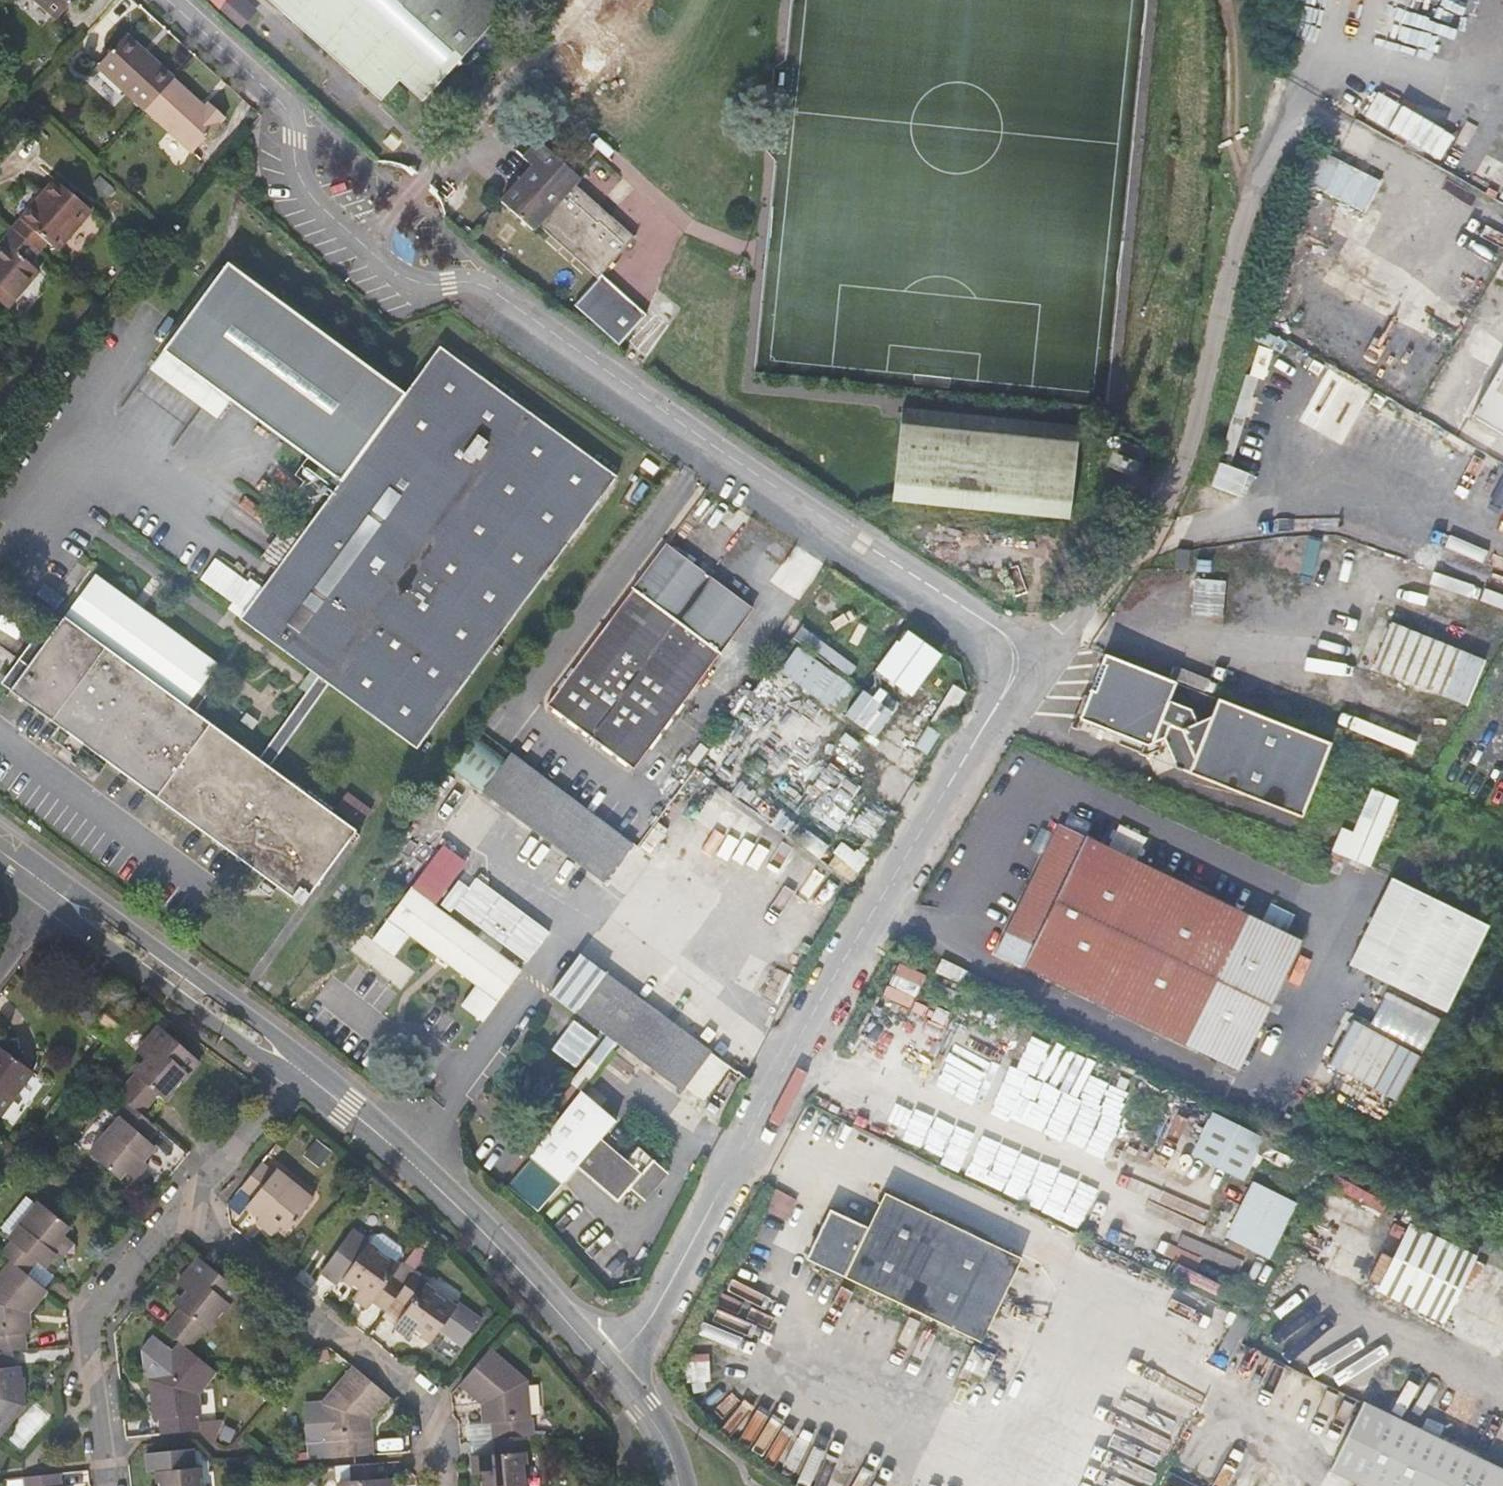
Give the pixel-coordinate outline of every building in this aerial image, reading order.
[(57,20),(75,0),(36,0),(57,20)] [(231,0),(224,0),(218,6),(217,9),(235,25),(246,14),(231,0)] [(246,14),(251,9),(241,0),(231,0),(246,14)] [(309,32),(379,95),(399,73),(441,111),(456,94),(440,79),(510,0),(274,0),(309,32)] [(172,78),(173,76),(149,54),(146,57),(123,34),(96,64),(142,109),(143,108),(147,104),(172,78)] [(200,106),(172,78),(147,104),(143,108),(189,152),(221,117),(205,101),(200,106)] [(1365,116),(1440,159),(1453,137),(1378,93),(1365,116)] [(540,134),(530,144),(541,153),(535,161),(502,196),(532,223),(537,219),(595,270),(570,299),(614,339),(642,309),(597,270),(633,232),(576,178),(581,172),(540,134)] [(541,153),(530,144),(524,150),(535,161),(541,153)] [(1298,179),(1364,213),(1380,183),(1314,149),(1298,179)] [(1493,192),(1502,197),(1502,173),(1493,192)] [(13,229),(39,251),(47,242),(58,252),(92,211),(55,179),(13,229)] [(39,251),(13,229),(3,240),(6,243),(0,249),(0,303),(7,309),(39,271),(29,263),(39,251)] [(45,641),(11,687),(57,722),(107,761),(185,818),(299,904),(352,832),(278,776),(343,688),(419,744),(620,472),(444,342),(406,394),(227,264),(162,352),(341,482),(306,531),(278,568),(243,615),(323,675),(331,681),(318,698),(267,768),(197,717),(186,709),(214,672),(220,665),(96,573),(45,641)] [(1470,417),(1502,436),(1502,360),(1470,417)] [(1079,426),(903,408),(893,501),(1070,520),(1079,426)] [(1120,452),(1142,461),(1147,451),(1124,441),(1120,452)] [(641,466),(654,475),(659,468),(646,459),(641,466)] [(1119,467),(1125,469),(1127,463),(1122,460),(1119,467)] [(1241,495),(1250,472),(1221,460),(1212,484),(1241,495)] [(278,568),(306,531),(289,516),(261,555),(278,568)] [(633,589),(547,705),(634,769),(720,653),(718,652),(752,607),(668,545),(635,590),(633,589)] [(814,579),(824,562),(798,547),(788,564),(814,579)] [(1178,548),(1175,569),(1187,571),(1190,549),(1178,548)] [(1192,615),(1221,617),(1225,582),(1195,579),(1192,615)] [(1373,668),(1465,706),(1484,661),(1392,623),(1373,668)] [(904,627),(877,672),(916,695),(943,650),(904,627)] [(3,680),(11,687),(45,641),(36,634),(3,680)] [(781,668),(875,737),(895,710),(801,641),(781,668)] [(1079,719),(1143,744),(1151,743),(1169,701),(1176,684),(1104,656),(1079,719)] [(224,679),(214,672),(186,709),(197,717),(224,679)] [(310,692),(318,698),(331,681),(323,675),(310,692)] [(1191,710),(1169,701),(1151,743),(1143,744),(1139,755),(1145,757),(1160,750),(1161,740),(1163,739),(1176,769),(1301,818),(1331,744),(1217,700),(1210,717),(1196,723),(1191,710)] [(107,761),(57,722),(47,736),(97,774),(107,761)] [(482,792),(506,760),(476,737),(452,770),(482,792)] [(482,793),(604,882),(633,843),(511,753),(506,760),(482,792),(482,793)] [(1377,784),(1365,809),(1393,822),(1399,818),(1403,810),(1397,794),(1377,784)] [(343,795),(331,810),(355,828),(366,813),(343,795)] [(1393,822),(1365,809),(1356,827),(1345,822),(1326,863),(1337,868),(1347,848),(1370,858),(1385,827),(1393,822)] [(1061,829),(1002,952),(1239,1070),(1300,944),(1284,936),(1294,917),(1271,906),(1262,926),(1130,861),(1141,836),(1116,824),(1103,849),(1061,829)] [(856,878),(867,857),(842,844),(831,864),(856,878)] [(443,845),(373,939),(395,956),(409,937),(476,986),(462,1005),(483,1022),(522,970),(434,905),(466,862),(443,845)] [(1350,965),(1445,1011),(1486,926),(1392,880),(1350,965)] [(551,995),(615,1043),(645,1003),(580,955),(551,995)] [(945,960),(938,974),(962,985),(968,972),(945,960)] [(968,972),(962,985),(986,997),(992,984),(968,972)] [(1385,996),(1373,1024),(1428,1048),(1440,1019),(1385,996)] [(705,1101),(730,1067),(645,1003),(615,1043),(681,1091),(685,1086),(705,1101)] [(870,1038),(891,1049),(905,1023),(885,1012),(870,1038)] [(1339,1014),(1318,1056),(1390,1094),(1410,1051),(1339,1014)] [(553,1048),(577,1065),(598,1036),(574,1019),(553,1048)] [(134,1055),(144,1063),(146,1065),(156,1054),(152,1049),(165,1035),(158,1028),(134,1055)] [(138,1079),(119,1100),(126,1106),(140,1119),(159,1098),(165,1104),(200,1066),(165,1035),(152,1049),(156,1054),(146,1065),(144,1063),(133,1075),(138,1079)] [(25,1074),(0,1056),(0,1108),(25,1074)] [(577,1167),(618,1202),(630,1189),(643,1201),(668,1173),(639,1148),(627,1161),(602,1139),(617,1121),(581,1091),(530,1157),(562,1185),(577,1167)] [(141,1164),(152,1152),(143,1145),(155,1132),(140,1119),(126,1106),(114,1119),(117,1122),(87,1155),(115,1181),(119,1177),(133,1189),(147,1170),(141,1164)] [(1193,1154),(1242,1178),(1264,1133),(1214,1109),(1193,1154)] [(161,1161),(172,1148),(155,1132),(143,1145),(152,1152),(161,1161)] [(493,1137),(476,1157),(505,1183),(521,1162),(493,1137)] [(318,1139),(306,1154),(335,1176),(345,1161),(318,1139)] [(274,1177),(264,1169),(246,1191),(257,1200),(248,1211),(260,1221),(264,1215),(290,1236),(314,1204),(277,1172),(274,1177)] [(1224,1237),(1268,1258),(1296,1204),(1252,1182),(1224,1237)] [(765,1210),(786,1221),(796,1201),(776,1190),(765,1210)] [(257,1200),(246,1191),(231,1209),(242,1219),(248,1211),(257,1200)] [(803,1255),(841,1274),(972,1340),(1015,1259),(882,1191),(865,1226),(827,1207),(803,1255)] [(2,1258),(9,1264),(27,1278),(37,1265),(46,1272),(56,1259),(52,1255),(71,1232),(38,1207),(33,1213),(22,1204),(0,1233),(0,1234),(13,1246),(2,1258)] [(1375,1289),(1444,1323),(1475,1258),(1407,1225),(1375,1289)] [(374,1301),(386,1311),(396,1297),(414,1272),(402,1263),(399,1266),(396,1263),(368,1243),(369,1242),(352,1230),(321,1272),(338,1284),(342,1279),(358,1290),(360,1288),(376,1299),(374,1301)] [(412,1256),(421,1263),(438,1240),(428,1233),(412,1256)] [(368,1243),(396,1263),(402,1255),(400,1247),(383,1234),(374,1236),(369,1242),(368,1243)] [(177,1285),(184,1290),(186,1292),(196,1280),(191,1276),(203,1262),(198,1258),(177,1285)] [(180,1310),(164,1330),(180,1343),(188,1349),(204,1330),(208,1332),(240,1292),(203,1262),(191,1276),(196,1280),(186,1292),(184,1290),(173,1304),(180,1310)] [(46,1294),(43,1291),(27,1278),(9,1264),(0,1275),(0,1359),(9,1358),(24,1356),(24,1337),(23,1318),(27,1317),(46,1294)] [(54,1278),(46,1272),(37,1265),(27,1278),(43,1291),(54,1278)] [(457,1307),(425,1284),(427,1282),(414,1272),(396,1297),(409,1306),(402,1316),(418,1328),(415,1331),(431,1343),(440,1330),(464,1347),(482,1321),(459,1304),(457,1307)] [(367,1310),(374,1301),(376,1299),(360,1288),(358,1290),(352,1299),(367,1310)] [(418,1328),(402,1316),(409,1306),(396,1297),(386,1311),(382,1316),(395,1325),(393,1328),(409,1340),(415,1331),(418,1328)] [(1232,1358),(1250,1321),(1236,1314),(1218,1350),(1232,1358)] [(160,1419),(162,1435),(198,1431),(197,1422),(196,1415),(199,1415),(197,1394),(216,1371),(188,1349),(180,1343),(174,1351),(155,1336),(143,1352),(144,1375),(151,1381),(150,1382),(152,1396),(156,1396),(157,1403),(153,1403),(154,1419),(160,1419)] [(526,1381),(489,1349),(459,1384),(482,1403),(486,1403),(487,1423),(493,1423),(495,1439),(527,1436),(534,1435),(532,1419),(529,1419),(526,1381)] [(33,1374),(31,1356),(24,1356),(9,1358),(10,1377),(21,1375),(33,1374)] [(24,1413),(23,1394),(18,1395),(18,1388),(22,1387),(21,1375),(10,1377),(9,1358),(0,1359),(0,1444),(24,1413)] [(305,1405),(310,1459),(365,1456),(364,1440),(367,1440),(365,1420),(369,1419),(389,1396),(354,1367),(323,1404),(305,1405)] [(284,1391),(291,1397),(301,1386),(293,1379),(284,1391)] [(483,1475),(487,1474),(486,1455),(496,1454),(495,1439),(493,1423),(487,1423),(486,1403),(482,1403),(484,1424),(466,1425),(468,1441),(473,1440),(474,1456),(470,1456),(471,1476),(483,1475)] [(1363,1485),(1502,1485),(1502,1471),(1388,1416),(1356,1483),(1363,1485)] [(216,1420),(197,1422),(198,1431),(214,1444),(220,1426),(220,1422),(217,1422),(216,1420)] [(236,1431),(225,1426),(219,1438),(230,1443),(236,1431)] [(486,1455),(487,1474),(483,1475),(484,1485),(527,1485),(525,1451),(528,1451),(527,1436),(495,1439),(496,1454),(486,1455)] [(201,1466),(195,1467),(193,1449),(147,1453),(149,1472),(157,1471),(158,1485),(203,1485),(201,1466)] [(340,1482),(340,1485),(380,1485),(379,1479),(383,1479),(382,1463),(352,1465),(353,1481),(340,1482)] [(352,1465),(335,1466),(336,1482),(340,1482),(353,1481),(352,1465)] [(317,1477),(306,1477),(306,1485),(318,1485),(317,1477)] [(73,1478),(59,1479),(60,1485),(73,1485),(73,1478)] [(383,1479),(379,1479),(380,1485),(395,1485),(394,1478),(383,1479)]
